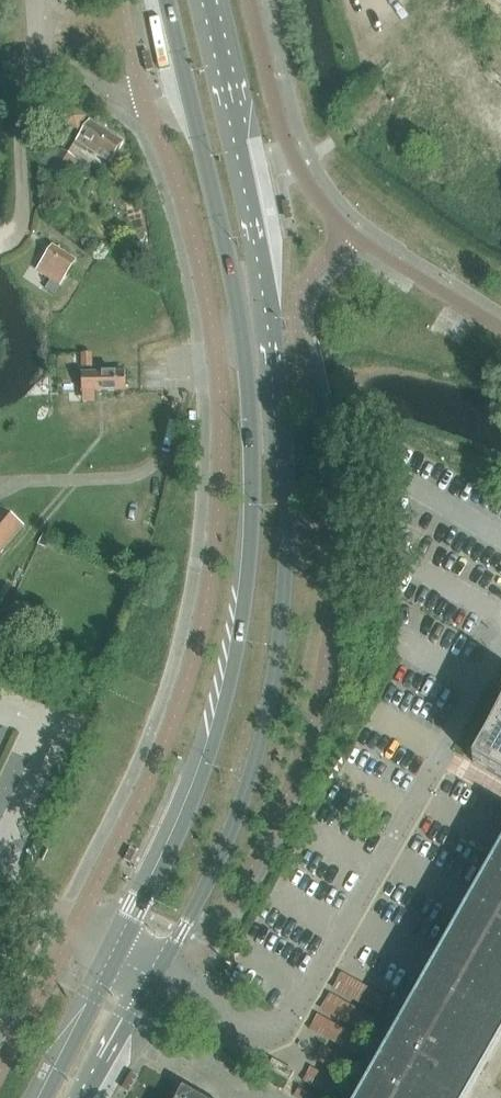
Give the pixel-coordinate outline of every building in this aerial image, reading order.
[(66,122),(78,130),(85,118),(73,110),(66,122)] [(77,141),(111,163),(124,143),(90,120),(77,141)] [(36,270),(61,286),(77,261),(52,245),(36,270)] [(91,354),(82,354),(83,368),(92,367),(91,354)] [(125,373),(82,374),(83,392),(126,391),(125,373)] [(0,507),(0,554),(24,526),(0,507)] [(473,763),(500,779),(500,707),(473,763)] [(360,1097),(467,1097),(500,1038),(500,850),(360,1097)] [(289,1081),(294,1072),(273,1060),(268,1068),(268,1069),(289,1081)] [(183,1088),(177,1097),(201,1097),(183,1088)]
